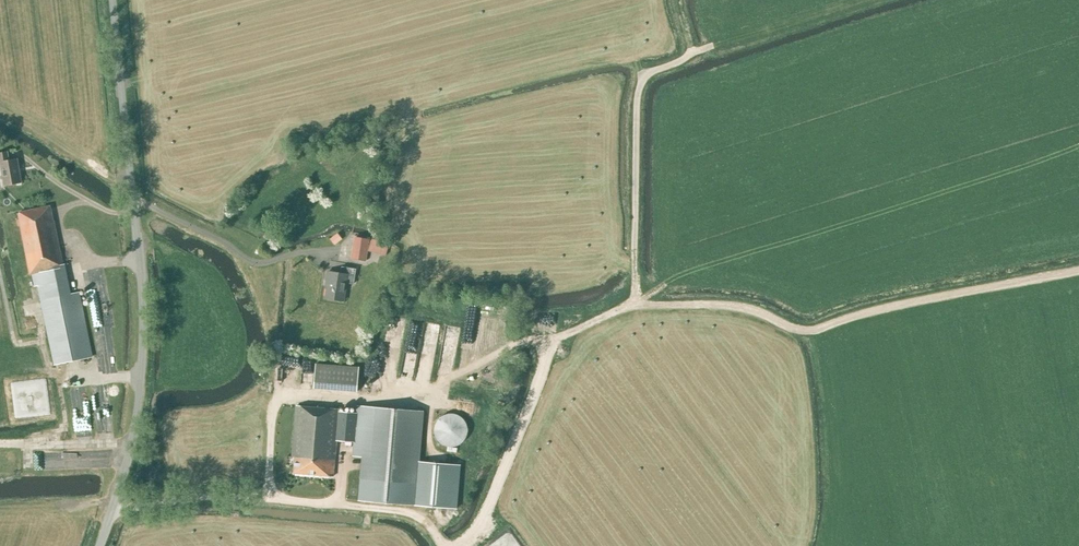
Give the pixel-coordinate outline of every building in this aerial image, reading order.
[(8,151),(0,153),(0,162),(4,185),(22,182),(18,158),(9,160),(8,151)] [(54,220),(51,206),(18,213),(30,274),(32,273),(35,286),(40,285),(43,299),(57,364),(92,356),(78,292),(71,294),(64,264),(54,220)] [(335,246),(342,241),(338,235),(331,240),(335,246)] [(366,261),(369,239),(354,237),(351,259),(366,261)] [(385,255),(389,243),(371,239),(368,251),(385,255)] [(354,284),(356,269),(342,267),(341,273),(329,271),(327,281),(328,281),(326,298),(344,301),(347,283),(354,284)] [(357,392),(359,367),(316,363),(314,388),(357,392)] [(356,500),(452,509),(456,465),(417,462),(420,411),(357,405),(356,413),(338,411),(339,409),(296,406),(292,457),(295,457),(294,473),(333,476),(336,440),(354,442),(352,457),(360,457),(356,500)] [(112,408),(95,409),(96,426),(113,425),(112,408)] [(451,447),(456,446),(460,445),(463,442),(465,438),(467,434),(467,430),(466,426),(465,422),(462,418),(458,416),(454,414),(449,414),(444,415),(440,417),(437,420),(435,424),(434,428),(434,432),(435,437),(437,440),(440,444),(443,446),(448,447),(451,447)]
